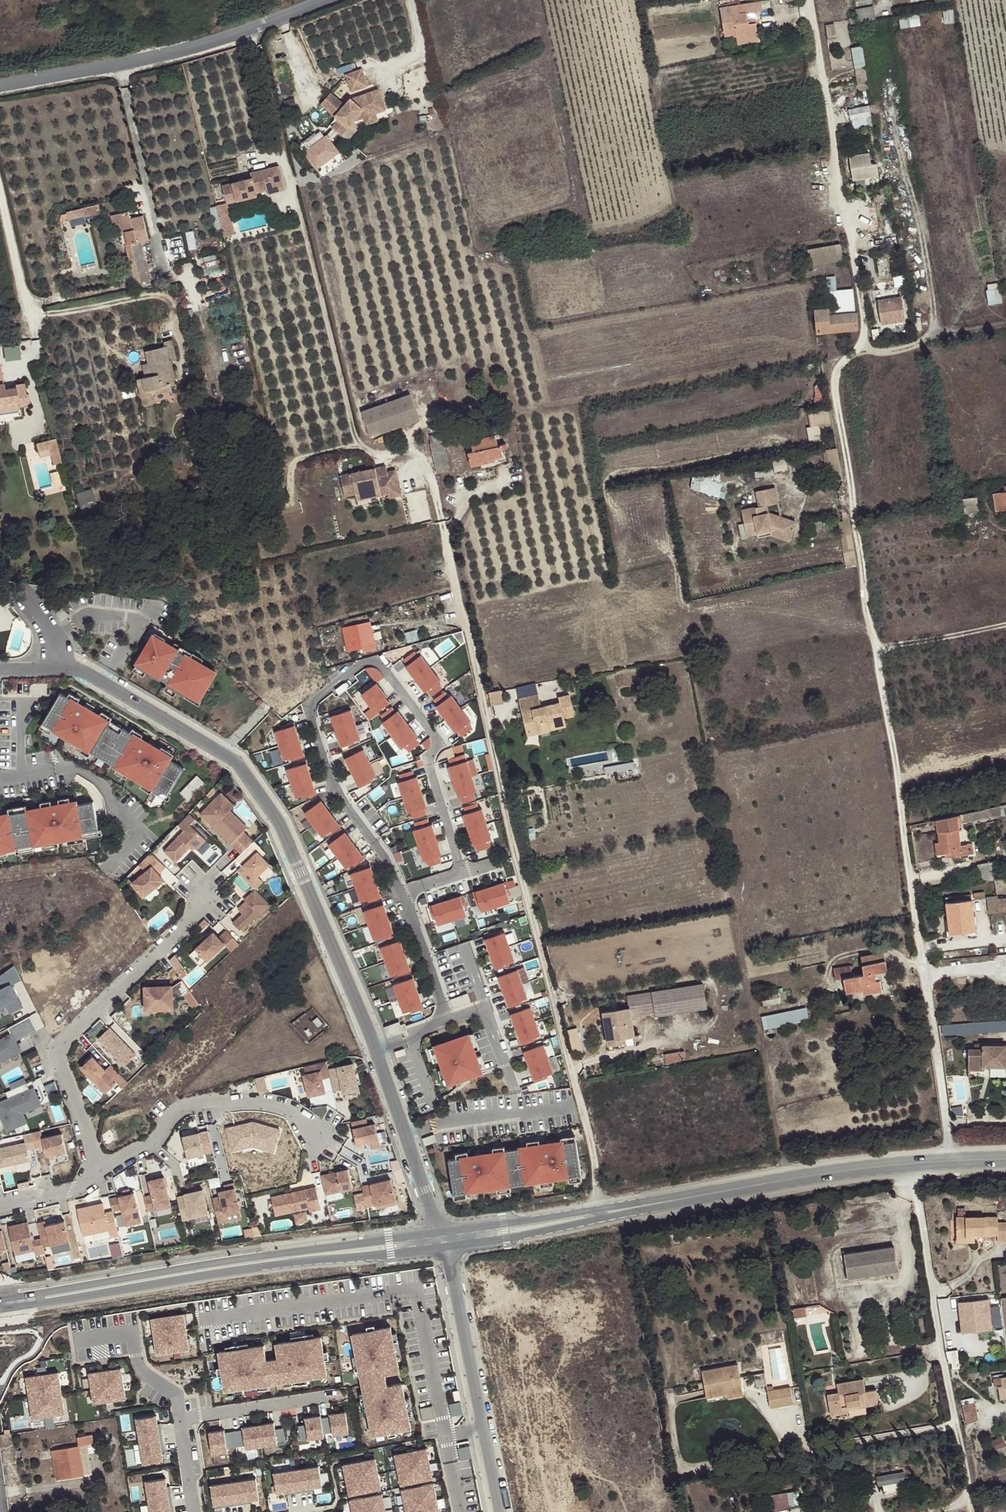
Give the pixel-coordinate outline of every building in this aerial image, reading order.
[(749,24),(748,18),(747,13),(762,11),(760,2),(720,8),(725,38),(737,37),(746,35),(747,39),(758,37),(755,23),(749,24)] [(873,6),(855,10),(857,24),(876,21),(873,6)] [(901,16),(902,26),(922,23),(921,14),(901,16)] [(746,35),(737,37),(738,44),(758,41),(758,37),(747,39),(746,35)] [(865,45),(855,45),(858,88),(868,87),(865,45)] [(349,70),(353,87),(361,85),(369,83),(366,66),(349,70)] [(353,87),(354,94),(363,92),(361,85),(353,87)] [(381,110),(391,108),(386,87),(363,92),(354,94),(350,95),(345,101),(331,88),(321,98),(338,114),(330,122),(335,126),(339,130),(352,117),(367,113),(381,111),(381,110)] [(869,105),(852,106),(853,125),(870,124),(869,105)] [(381,111),(367,113),(369,121),(382,118),(381,111)] [(323,129),(328,134),(335,126),(330,122),(323,129)] [(314,139),(323,129),(318,124),(309,134),(314,139)] [(319,162),(337,142),(328,134),(323,129),(305,148),(319,162)] [(856,184),(867,183),(866,177),(882,175),(880,161),(874,161),(872,150),(852,153),(856,184)] [(223,185),(226,198),(236,196),(236,201),(257,196),(256,192),(268,190),(268,193),(284,189),(279,166),(251,173),(252,178),(223,185)] [(83,209),(66,213),(68,220),(85,216),(83,209)] [(128,212),(116,215),(118,224),(120,233),(122,232),(125,232),(128,245),(126,245),(128,255),(134,279),(135,283),(150,279),(141,242),(148,240),(142,216),(130,219),(128,212)] [(838,245),(810,250),(813,265),(841,260),(838,245)] [(205,255),(209,273),(221,270),(217,253),(205,255)] [(127,281),(134,279),(128,255),(122,256),(127,281)] [(1003,302),(1002,282),(988,283),(990,303),(1003,302)] [(854,298),(839,300),(841,314),(842,331),(857,329),(854,298)] [(904,320),(901,298),(877,302),(880,324),(904,320)] [(829,315),(829,309),(814,310),(817,334),(831,332),(829,315)] [(842,331),(841,314),(829,315),(831,332),(842,331)] [(149,349),(151,361),(154,374),(147,375),(140,377),(143,396),(155,393),(153,387),(173,382),(178,381),(173,359),(180,357),(175,338),(168,340),(169,344),(149,349)] [(5,345),(6,358),(22,357),(21,345),(5,345)] [(154,374),(151,361),(144,362),(147,375),(154,374)] [(18,406),(30,404),(28,394),(26,394),(24,384),(15,385),(16,387),(4,389),(1,365),(0,365),(0,409),(18,406)] [(175,389),(173,382),(153,387),(155,393),(175,389)] [(155,393),(143,396),(145,403),(156,400),(155,393)] [(410,395),(376,407),(383,432),(419,420),(410,395)] [(383,432),(376,407),(363,412),(371,437),(383,432)] [(830,409),(810,412),(812,425),(809,426),(811,441),(823,439),(821,424),(832,422),(830,409)] [(469,430),(471,440),(496,435),(493,425),(469,430)] [(496,435),(471,440),(473,451),(468,453),(471,466),(482,464),(483,467),(496,464),(495,457),(503,455),(501,445),(498,446),(496,435)] [(37,443),(39,452),(49,449),(51,455),(53,464),(61,462),(55,439),(37,443)] [(430,442),(433,457),(446,454),(443,439),(430,442)] [(49,449),(39,452),(41,458),(51,455),(49,449)] [(435,467),(448,464),(446,454),(433,457),(435,467)] [(436,472),(449,470),(448,464),(435,467),(436,472)] [(386,466),(341,476),(345,495),(356,493),(357,500),(369,497),(367,490),(379,487),(381,494),(389,492),(390,497),(401,494),(398,479),(390,481),(387,472),(386,466)] [(396,470),(387,472),(390,481),(398,479),(396,470)] [(695,474),(692,489),(726,495),(729,481),(695,474)] [(993,493),(995,512),(1005,510),(1005,507),(1005,486),(1003,486),(1004,492),(993,493)] [(381,494),(379,487),(367,490),(369,497),(381,494)] [(93,488),(79,491),(82,506),(96,503),(93,488)] [(775,505),(773,489),(754,492),(756,502),(757,507),(739,511),(744,536),(754,534),(769,531),(779,535),(779,533),(789,537),(793,524),(773,517),(772,519),(766,517),(766,514),(764,507),(775,505)] [(787,543),(789,537),(779,533),(779,535),(769,531),(754,534),(755,538),(769,535),(787,543)] [(362,633),(351,636),(354,649),(366,646),(362,633)] [(217,676),(151,637),(135,669),(200,708),(217,676)] [(421,655),(406,667),(427,698),(443,687),(421,655)] [(386,677),(381,681),(389,693),(395,689),(386,677)] [(378,685),(363,698),(371,709),(365,715),(372,724),(395,708),(378,685)] [(500,691),(489,693),(491,705),(503,703),(500,691)] [(184,770),(59,695),(41,731),(167,803),(184,770)] [(519,699),(522,713),(527,712),(527,717),(523,718),(526,732),(537,729),(537,733),(550,730),(549,726),(565,722),(575,720),(569,695),(559,697),(560,702),(541,707),(538,695),(519,699)] [(451,696),(434,708),(457,737),(473,726),(451,696)] [(352,712),(330,720),(338,748),(360,742),(352,712)] [(398,713),(383,725),(402,754),(419,741),(398,713)] [(295,727),(275,734),(283,765),(304,759),(295,727)] [(608,750),(568,755),(569,767),(609,761),(608,750)] [(365,751),(345,760),(359,789),(377,779),(365,751)] [(606,764),(607,771),(636,768),(635,761),(606,764)] [(467,762),(447,767),(458,804),(479,799),(467,762)] [(307,765),(286,772),(295,802),(316,795),(307,765)] [(400,780),(417,775),(415,769),(398,774),(400,780)] [(181,790),(189,799),(207,784),(199,775),(181,790)] [(416,780),(400,785),(408,819),(428,813),(416,780)] [(241,854),(254,842),(243,832),(231,820),(235,816),(230,811),(225,805),(229,801),(221,793),(200,814),(241,854)] [(235,806),(229,801),(225,805),(230,811),(235,806)] [(0,818),(0,857),(101,841),(92,802),(0,818)] [(322,802),(305,816),(323,842),(340,826),(322,802)] [(1001,814),(999,806),(990,808),(992,816),(1001,814)] [(482,810),(463,817),(473,848),(491,841),(482,810)] [(196,819),(190,814),(178,825),(185,831),(166,852),(178,863),(192,847),(194,845),(196,848),(198,849),(207,839),(190,825),(196,819)] [(960,814),(937,819),(939,842),(940,854),(947,853),(952,853),(953,856),(973,853),(972,843),(967,844),(967,845),(960,846),(958,830),(962,829),(960,814)] [(247,828),(235,816),(231,820),(243,832),(247,828)] [(430,816),(416,822),(418,827),(432,822),(430,816)] [(432,828),(414,834),(423,863),(441,857),(432,828)] [(345,834),(328,847),(346,871),(363,858),(345,834)] [(241,854),(236,859),(243,866),(237,872),(255,890),(263,881),(258,876),(270,864),(262,856),(265,853),(254,842),(241,854)] [(163,865),(152,854),(144,863),(141,866),(148,873),(134,884),(145,898),(165,882),(160,875),(157,871),(163,865)] [(980,864),(983,882),(1001,879),(998,860),(980,864)] [(157,871),(160,875),(167,868),(163,865),(157,871)] [(370,870),(351,876),(359,905),(379,898),(370,870)] [(505,884),(474,894),(481,914),(512,905),(505,884)] [(242,933),(271,905),(256,890),(245,900),(251,907),(234,924),(242,933)] [(957,902),(946,904),(950,934),(976,931),(971,895),(956,897),(957,902)] [(988,897),(988,912),(999,912),(998,898),(998,897),(988,897)] [(460,898),(432,908),(437,927),(467,919),(460,898)] [(384,907),(364,914),(373,944),(394,937),(384,907)] [(221,933),(228,929),(223,921),(216,926),(221,933)] [(240,944),(227,930),(219,938),(214,932),(196,948),(207,960),(225,944),(232,952),(240,944)] [(503,935),(485,942),(495,971),(513,963),(503,935)] [(401,943),(379,950),(390,979),(410,972),(401,943)] [(851,966),(843,967),(845,978),(847,992),(863,989),(863,994),(881,990),(880,980),(878,972),(882,971),(887,971),(884,952),(862,957),(865,974),(853,976),(851,966)] [(177,954),(171,958),(182,976),(189,972),(177,954)] [(26,1006),(15,982),(23,979),(16,966),(0,973),(0,976),(5,986),(0,988),(0,1008),(9,1004),(12,1012),(26,1006)] [(845,978),(843,967),(834,969),(836,979),(845,978)] [(518,972),(498,978),(508,1009),(528,1003),(518,972)] [(413,981),(394,988),(404,1016),(424,1011),(413,981)] [(674,988),(652,992),(655,1013),(656,1016),(706,1008),(702,984),(674,988)] [(171,988),(144,989),(146,1014),(174,1013),(171,988)] [(193,1006),(199,1003),(192,989),(185,992),(193,1006)] [(452,998),(455,1006),(472,1000),(470,992),(452,998)] [(631,1017),(655,1013),(652,992),(627,996),(630,1009),(631,1017)] [(778,992),(761,995),(763,1005),(780,1002),(778,992)] [(833,993),(824,995),(826,1004),(835,1002),(833,993)] [(809,1008),(763,1012),(765,1026),(811,1022),(809,1008)] [(532,1009),(512,1016),(521,1047),(541,1039),(532,1009)] [(631,1017),(630,1009),(603,1012),(608,1044),(635,1040),(631,1017)] [(8,1028),(12,1035),(0,1041),(0,1062),(20,1051),(15,1042),(37,1030),(30,1016),(8,1028)] [(118,1070),(138,1056),(107,1016),(87,1031),(118,1070)] [(991,1021),(962,1024),(963,1034),(1005,1031),(1005,1020),(991,1021)] [(577,1028),(568,1031),(573,1051),(584,1052),(577,1028)] [(471,1036),(433,1049),(447,1091),(485,1078),(471,1036)] [(544,1046),(523,1054),(534,1083),(554,1076),(544,1046)] [(1005,1046),(984,1046),(983,1049),(970,1050),(969,1069),(984,1069),(984,1066),(1005,1067),(1005,1046)] [(404,1049),(394,1052),(396,1058),(406,1055),(404,1049)] [(681,1052),(666,1054),(667,1062),(681,1060),(681,1052)] [(104,1071),(92,1057),(79,1070),(106,1100),(124,1079),(111,1065),(104,1071)] [(354,1066),(331,1071),(335,1091),(342,1090),(344,1098),(362,1094),(354,1066)] [(320,1071),(302,1075),(307,1099),(326,1095),(320,1071)] [(260,1091),(269,1090),(267,1075),(257,1077),(260,1091)] [(25,1084),(4,1093),(7,1100),(0,1103),(0,1118),(6,1131),(25,1123),(21,1113),(39,1106),(32,1089),(28,1091),(25,1084)] [(277,1119),(228,1127),(233,1153),(281,1144),(277,1119)] [(376,1125),(353,1130),(356,1149),(381,1145),(376,1125)] [(197,1156),(214,1152),(209,1131),(192,1135),(197,1156)] [(41,1132),(32,1134),(35,1148),(35,1149),(45,1146),(47,1156),(67,1152),(63,1135),(43,1139),(41,1132)] [(0,1149),(0,1167),(30,1160),(28,1149),(35,1148),(32,1134),(25,1135),(24,1136),(26,1143),(0,1149)] [(576,1144),(447,1163),(453,1201),(582,1180),(576,1144)] [(321,1175),(326,1195),(353,1189),(348,1169),(321,1175)] [(132,1186),(128,1172),(115,1175),(118,1189),(132,1186)] [(153,1195),(144,1197),(148,1212),(171,1206),(164,1178),(149,1181),(153,1195)] [(392,1182),(362,1188),(367,1208),(375,1206),(377,1211),(398,1207),(392,1182)] [(213,1198),(218,1223),(226,1221),(224,1213),(240,1210),(235,1188),(219,1191),(220,1196),(213,1198)] [(315,1189),(271,1199),(274,1218),(320,1210),(315,1189)] [(177,1197),(183,1220),(190,1219),(190,1217),(208,1213),(203,1190),(184,1194),(185,1195),(177,1197)] [(134,1193),(110,1198),(113,1211),(122,1209),(123,1213),(127,1212),(129,1225),(141,1222),(134,1193)] [(113,1211),(105,1213),(103,1203),(77,1209),(84,1236),(109,1230),(111,1237),(119,1235),(113,1211)] [(956,1237),(975,1237),(975,1236),(998,1235),(998,1242),(1005,1242),(1005,1223),(1005,1222),(998,1222),(998,1217),(956,1217),(956,1237)] [(45,1221),(38,1223),(41,1238),(43,1247),(69,1241),(65,1221),(46,1225),(45,1221)] [(43,1247),(41,1238),(33,1240),(28,1222),(9,1226),(16,1255),(35,1250),(36,1255),(44,1253),(43,1247)] [(121,1241),(112,1243),(115,1257),(124,1255),(121,1241)] [(894,1248),(845,1256),(848,1279),(897,1272),(894,1248)] [(991,1324),(989,1299),(959,1302),(962,1333),(976,1331),(976,1326),(980,1325),(991,1324)] [(805,1308),(793,1310),(794,1318),(806,1316),(805,1308)] [(184,1312),(151,1316),(155,1350),(190,1345),(184,1312)] [(392,1321),(351,1329),(371,1431),(412,1423),(403,1375),(388,1378),(385,1368),(401,1365),(392,1321)] [(265,1339),(217,1346),(223,1386),(329,1370),(323,1330),(275,1337),(277,1353),(267,1354),(265,1339)] [(121,1364),(89,1369),(92,1400),(126,1396),(121,1364)] [(705,1397),(727,1393),(726,1388),(741,1385),(737,1364),(701,1371),(705,1397)] [(58,1368),(26,1373),(31,1416),(64,1411),(58,1368)] [(994,1379),(996,1386),(998,1386),(1000,1396),(1005,1395),(1005,1377),(994,1379)] [(831,1415),(849,1412),(849,1410),(865,1407),(879,1404),(876,1390),(865,1392),(863,1380),(837,1384),(838,1392),(828,1394),(831,1415)] [(726,1388),(727,1393),(728,1399),(743,1396),(741,1385),(726,1388)] [(790,1388),(767,1392),(770,1407),(792,1403),(790,1388)] [(975,1403),(963,1405),(966,1422),(978,1420),(975,1403)] [(306,1423),(298,1424),(300,1438),(350,1430),(346,1406),(328,1408),(330,1415),(321,1415),(321,1410),(304,1414),(306,1423)] [(432,1407),(424,1407),(425,1416),(433,1416),(432,1407)] [(849,1410),(849,1412),(850,1416),(866,1413),(865,1407),(849,1410)] [(157,1411),(135,1414),(142,1463),(163,1459),(157,1411)] [(226,1426),(208,1429),(210,1452),(286,1440),(284,1424),(277,1425),(275,1417),(241,1423),(242,1427),(226,1430),(226,1426)] [(79,1446),(87,1445),(93,1444),(92,1435),(78,1437),(79,1446),(51,1451),(53,1458),(57,1457),(59,1468),(58,1468),(60,1479),(84,1475),(79,1446)] [(459,1443),(463,1458),(473,1456),(470,1441),(459,1443)] [(91,1473),(87,1445),(79,1446),(84,1475),(91,1473)] [(426,1445),(394,1451),(399,1481),(433,1474),(426,1445)] [(375,1456),(344,1461),(348,1493),(381,1486),(375,1456)] [(318,1462),(273,1469),(277,1490),(322,1482),(318,1462)] [(880,1474),(883,1492),(909,1488),(907,1470),(880,1474)] [(257,1474),(210,1481),(212,1502),(260,1495),(257,1474)] [(145,1479),(149,1511),(172,1511),(165,1476),(145,1479)] [(401,1486),(405,1511),(433,1511),(440,1510),(434,1480),(401,1486)] [(778,1508),(796,1506),(793,1490),(776,1493),(778,1508)] [(351,1497),(353,1511),(387,1511),(382,1491),(351,1497)]
